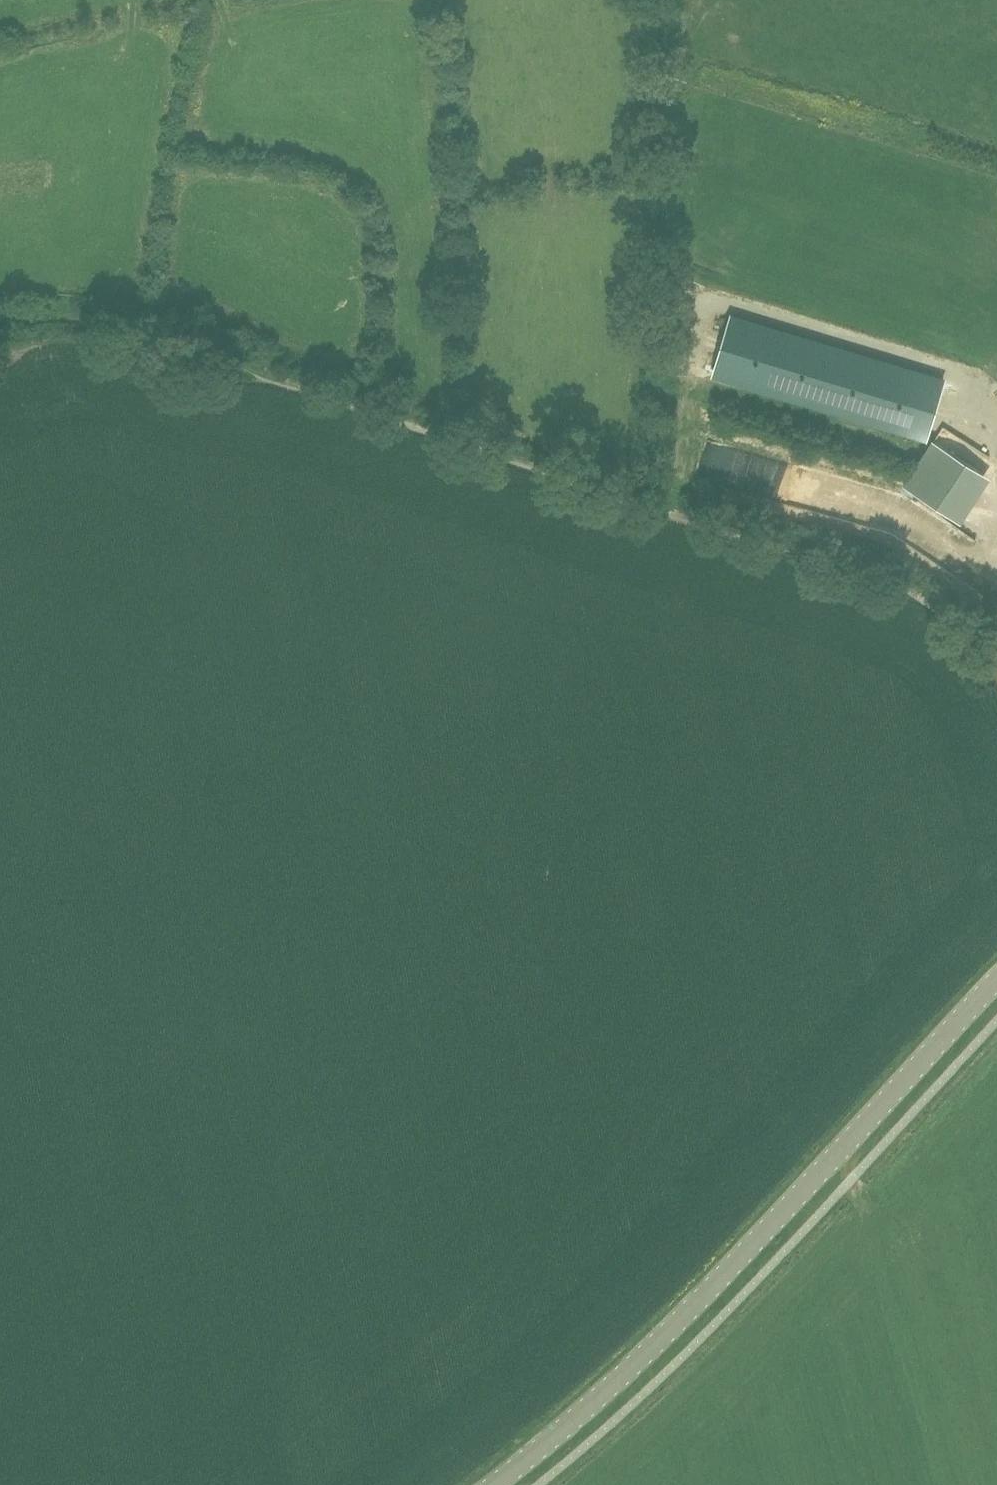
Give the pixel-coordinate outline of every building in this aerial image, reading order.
[(714,376),(926,440),(944,381),(732,318),(714,376)] [(987,468),(994,456),(952,429),(944,441),(987,468)]
